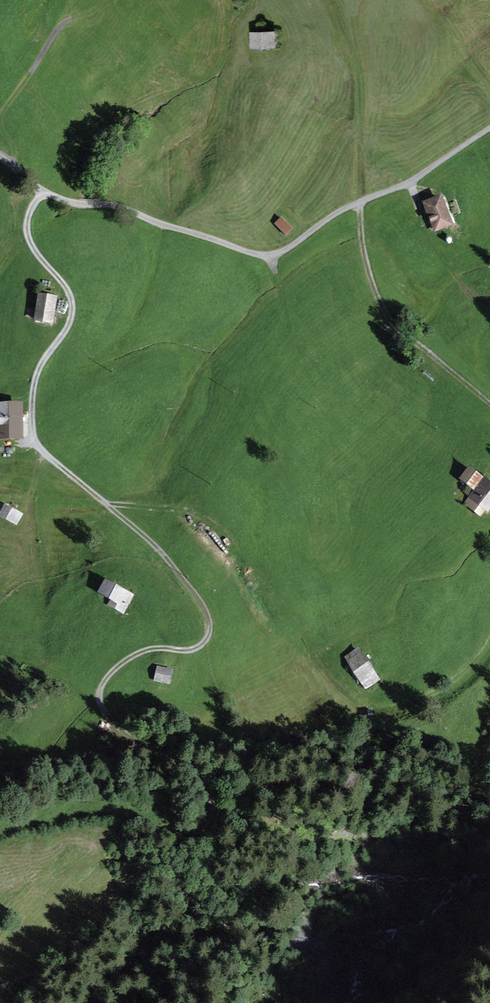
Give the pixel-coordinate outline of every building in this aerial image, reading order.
[(271,46),(271,47),(278,47),(278,33),(251,33),(251,46),(271,46)] [(425,204),(435,229),(449,224),(439,198),(425,204)] [(274,224),(285,235),(291,229),(280,218),(274,224)] [(39,291),(35,319),(50,322),(54,294),(39,291)] [(20,437),(20,406),(0,406),(0,437),(20,437)] [(462,479),(473,488),(479,479),(468,471),(462,479)] [(482,481),(471,494),(469,493),(467,495),(469,497),(465,503),(480,515),(484,509),(487,511),(489,508),(489,488),(482,481)] [(16,524),(21,516),(1,505),(0,507),(0,512),(2,513),(0,516),(16,524)] [(112,600),(109,605),(122,611),(130,596),(105,583),(99,593),(112,600)] [(345,658),(365,688),(377,680),(357,650),(345,658)] [(158,669),(156,680),(166,682),(168,671),(158,669)] [(96,729),(104,737),(110,730),(107,728),(109,726),(107,724),(105,725),(102,722),(96,729)]
